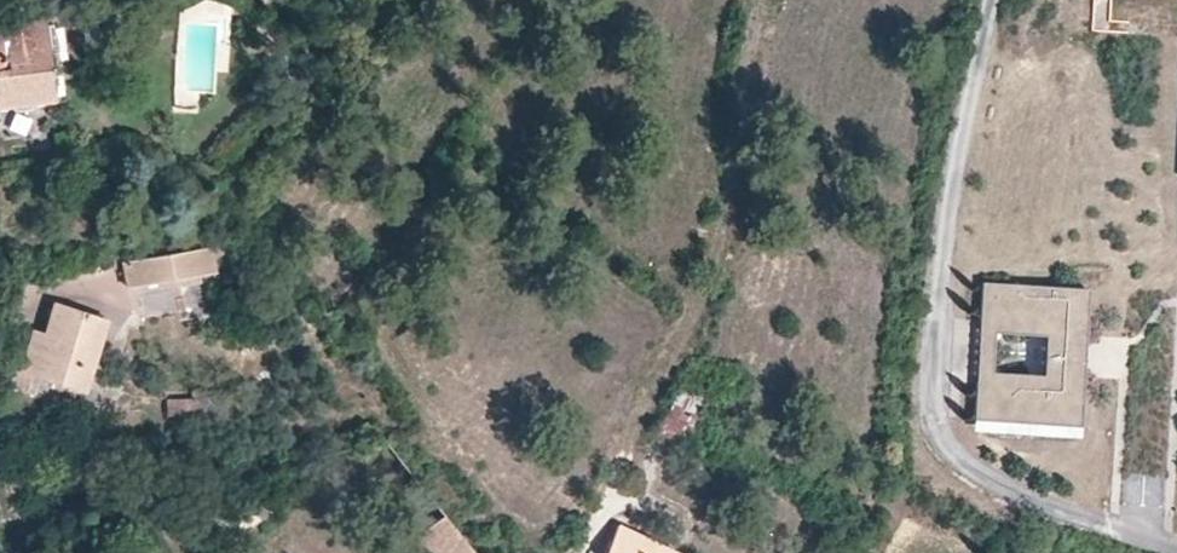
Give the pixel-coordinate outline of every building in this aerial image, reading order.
[(54,68),(52,68),(49,27),(15,29),(15,22),(0,23),(0,106),(55,100),(52,74),(54,74),(54,68)] [(52,68),(54,68),(58,67),(55,26),(49,27),(52,68)] [(217,274),(212,246),(122,261),(127,290),(217,274)] [(975,421),(1079,426),(1083,359),(1086,289),(981,283),(975,421)] [(31,333),(24,354),(88,373),(95,350),(105,322),(96,319),(54,304),(50,313),(45,325),(59,330),(54,343),(41,337),(31,333)] [(130,318),(99,308),(96,319),(105,322),(95,350),(117,357),(130,318)] [(45,325),(41,337),(54,343),(59,330),(45,325)] [(17,374),(78,396),(88,373),(24,354),(17,374)] [(663,436),(690,441),(699,395),(672,390),(663,436)] [(167,399),(168,415),(201,414),(201,397),(167,399)] [(441,516),(415,535),(429,552),(470,552),(441,516)] [(614,523),(602,552),(676,552),(678,549),(614,523)]
